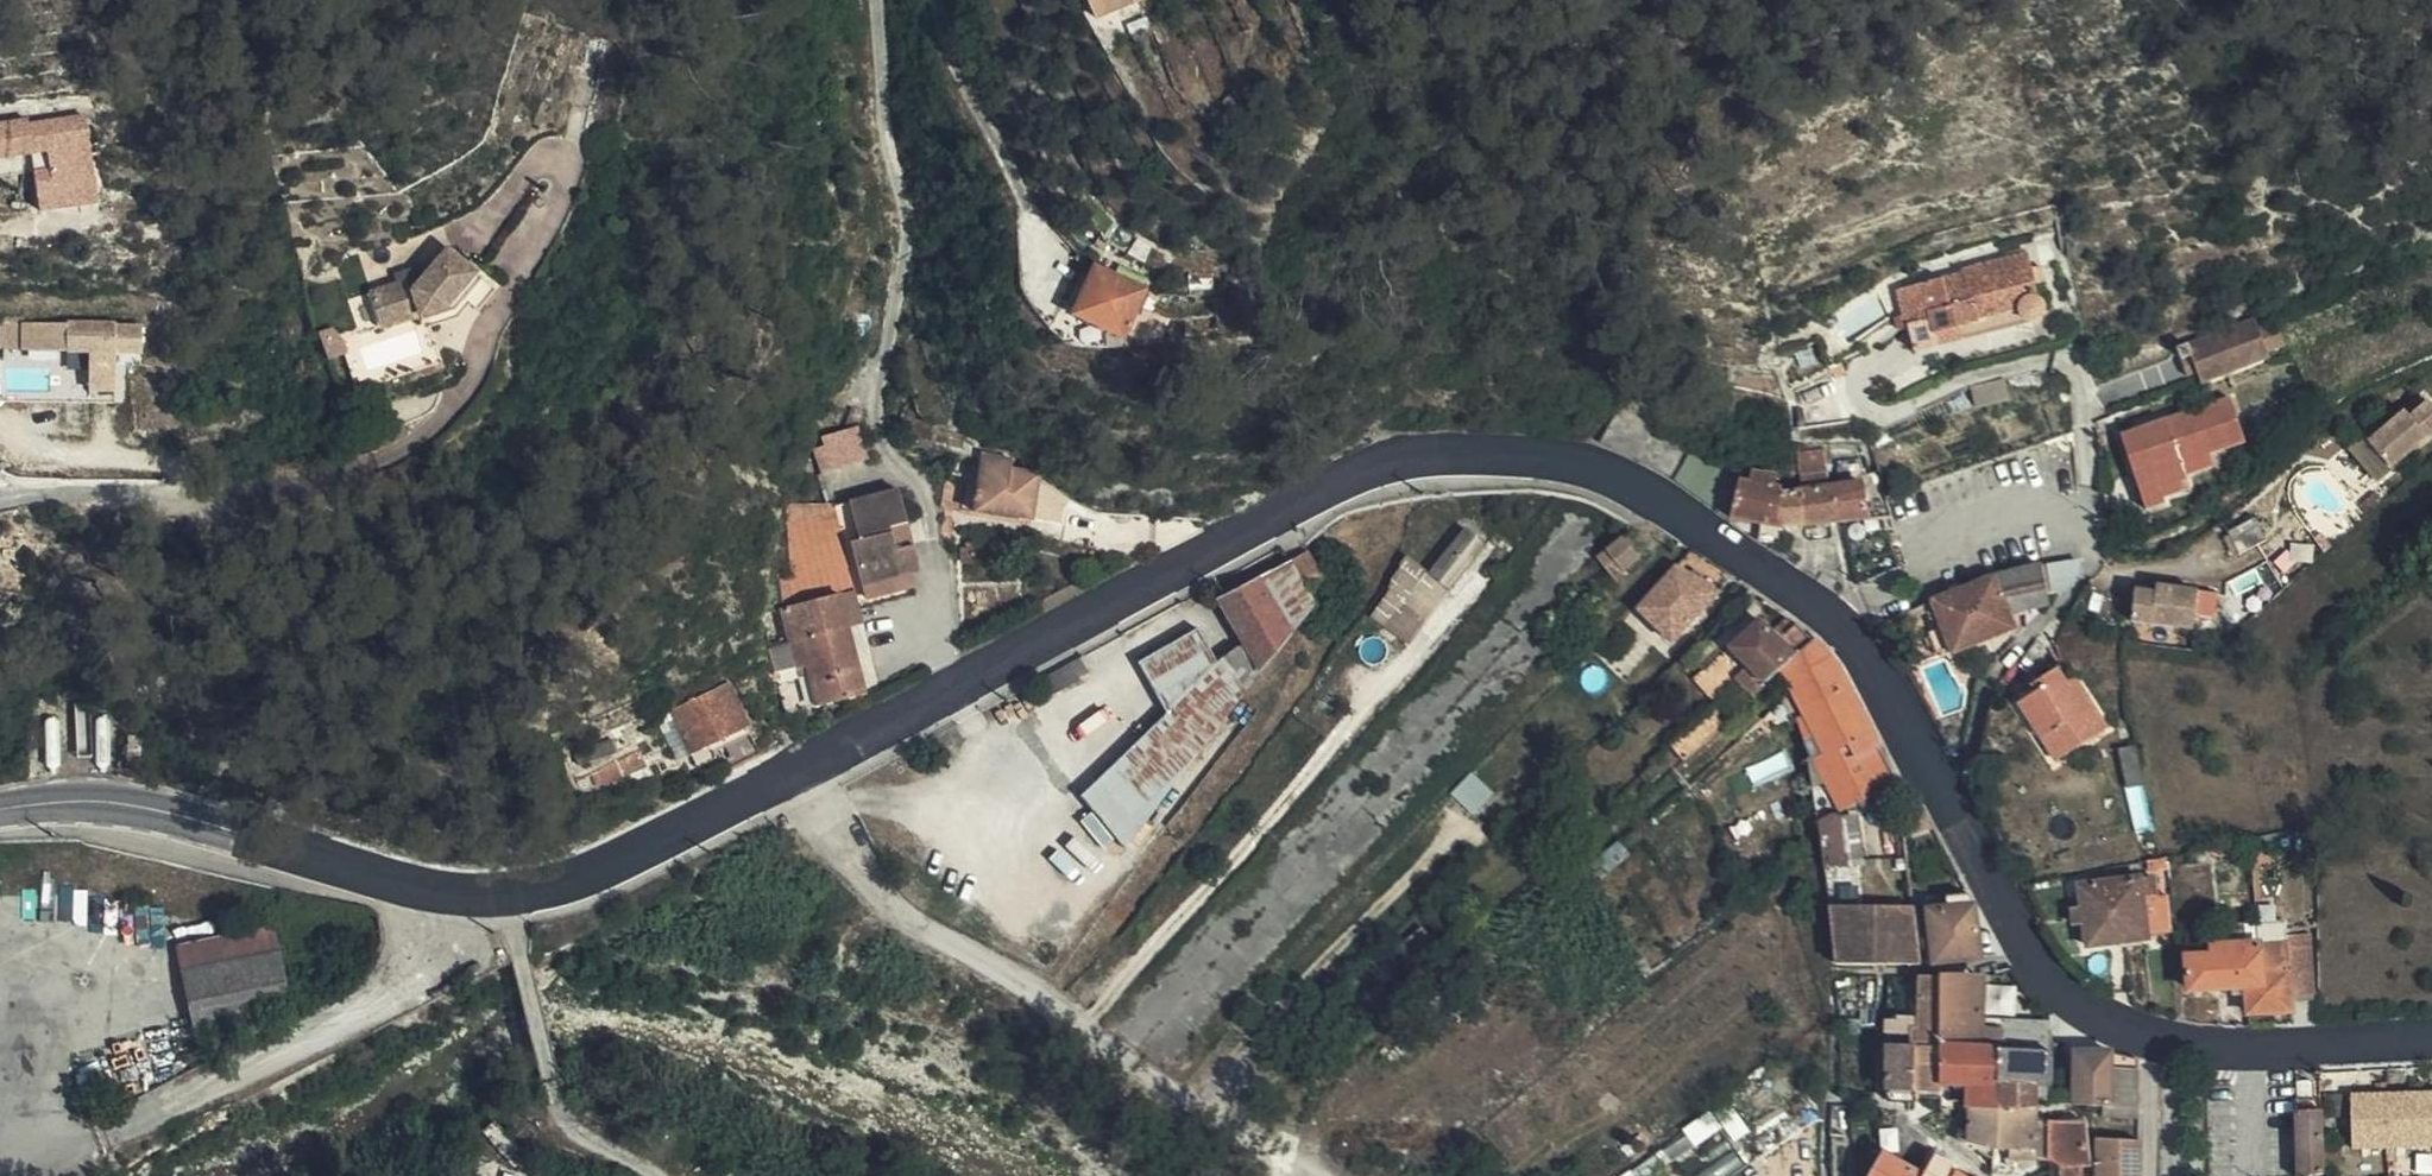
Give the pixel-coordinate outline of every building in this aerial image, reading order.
[(1116,21),(1130,16),(1125,0),(1110,0),(1116,21)] [(1130,16),(1146,11),(1142,0),(1125,0),(1130,16)] [(1146,11),(1173,4),(1172,0),(1142,0),(1146,11)] [(40,208),(100,202),(90,109),(0,119),(0,156),(34,152),(40,208)] [(8,224),(8,210),(0,210),(0,225),(8,224)] [(475,287),(497,264),(449,219),(409,256),(405,249),(361,263),(376,310),(442,289),(452,297),(468,282),(475,287)] [(2017,322),(2019,325),(2024,325),(2032,324),(2035,323),(2039,319),(2041,317),(2042,314),(2043,309),(2041,305),(2039,301),(2037,299),(2036,299),(2030,296),(2026,282),(2032,280),(2026,250),(1957,264),(1957,270),(1890,283),(1896,315),(1901,314),(1909,348),(1938,342),(1936,331),(1975,322),(1973,315),(2012,307),(2014,316),(2015,319),(2017,322)] [(1118,334),(1141,296),(1143,291),(1097,264),(1089,277),(1081,292),(1073,287),(1068,294),(1076,299),(1072,307),(1118,334)] [(1209,283),(1185,285),(1185,296),(1209,294),(1209,283)] [(338,291),(324,295),(333,321),(347,316),(338,291)] [(1154,309),(1143,303),(1136,315),(1148,322),(1154,309)] [(1938,342),(2019,325),(2017,322),(2015,319),(2014,316),(2012,307),(1973,315),(1975,322),(1936,331),(1938,342)] [(91,397),(124,396),(123,358),(145,357),(144,317),(23,320),(24,351),(90,349),(91,397)] [(0,320),(1,346),(21,345),(20,319),(0,320)] [(2253,380),(2265,375),(2263,369),(2281,362),(2274,342),(2256,348),(2252,337),(2185,360),(2199,401),(2206,398),(2253,380)] [(834,433),(837,427),(827,411),(817,427),(810,438),(806,445),(797,465),(832,463),(832,448),(833,439),(834,433)] [(2418,426),(2428,418),(2423,412),(2413,419),(2418,426)] [(1637,459),(1652,431),(1616,414),(1600,439),(1637,459)] [(2152,438),(2126,446),(2127,451),(2117,451),(2135,509),(2155,503),(2158,512),(2185,503),(2180,489),(2176,477),(2204,468),(2241,456),(2226,414),(2167,433),(2152,438)] [(2428,418),(2418,426),(2409,433),(2404,426),(2367,455),(2389,482),(2431,449),(2431,423),(2428,418)] [(2409,433),(2418,426),(2413,419),(2404,426),(2409,433)] [(841,434),(837,427),(834,433),(833,439),(832,448),(832,463),(841,434)] [(2150,432),(2152,438),(2167,433),(2166,427),(2150,432)] [(1637,459),(1674,480),(1689,452),(1652,431),(1637,459)] [(1827,445),(1799,448),(1803,482),(1830,479),(1827,445)] [(1713,513),(1723,519),(1728,520),(1732,523),(1736,485),(1737,474),(1689,452),(1674,480),(1671,485),(1684,493),(1713,513)] [(958,510),(1011,517),(1017,518),(1020,514),(1031,516),(1035,487),(1016,468),(1007,467),(1007,457),(980,455),(978,468),(954,464),(953,475),(952,478),(962,480),(958,510)] [(855,592),(833,504),(831,477),(832,463),(797,465),(799,513),(780,580),(768,582),(774,611),(842,595),(855,592)] [(2176,477),(2180,489),(2208,479),(2204,468),(2176,477)] [(947,474),(942,508),(958,510),(962,480),(952,478),(953,475),(947,474)] [(1732,523),(1783,529),(1779,493),(1778,488),(1766,487),(1766,477),(1746,476),(1746,485),(1736,485),(1732,523)] [(1889,521),(1884,506),(1877,479),(1868,481),(1870,490),(1878,524),(1889,521)] [(898,490),(850,501),(856,531),(875,604),(915,594),(910,574),(919,571),(898,490)] [(1826,491),(1830,528),(1863,527),(1867,527),(1878,524),(1870,490),(1826,491)] [(1798,493),(1801,528),(1830,528),(1826,491),(1811,491),(1798,493)] [(1783,529),(1789,529),(1801,528),(1798,493),(1779,493),(1783,529)] [(856,531),(850,501),(833,504),(855,592),(858,608),(875,604),(856,531)] [(2155,503),(2135,509),(2140,523),(2160,517),(2158,512),(2155,503)] [(2258,554),(2249,530),(2219,543),(2230,566),(2258,554)] [(1459,535),(1424,581),(1426,583),(1446,599),(1482,552),(1459,535)] [(1605,562),(1625,582),(1650,558),(1629,538),(1610,553),(1613,555),(1605,562)] [(1313,544),(1299,553),(1321,577),(1333,566),(1313,544)] [(1321,577),(1299,553),(1279,564),(1232,597),(1280,661),(1335,593),(1321,577)] [(1385,636),(1426,583),(1424,581),(1403,565),(1390,598),(1384,612),(1376,627),(1375,628),(1385,636)] [(1726,600),(1682,571),(1640,612),(1675,646),(1726,600)] [(2060,597),(2075,571),(2052,572),(2039,575),(2044,599),(2060,597)] [(2044,599),(2039,575),(2022,578),(2001,582),(1967,592),(1928,607),(1930,613),(1923,617),(1927,628),(1931,627),(1934,635),(1938,633),(1939,636),(1946,654),(2008,631),(2004,617),(2036,605),(2036,601),(2044,599)] [(1426,583),(1385,636),(1406,652),(1446,599),(1426,583)] [(858,608),(855,592),(842,595),(848,627),(862,624),(858,608)] [(848,627),(842,595),(774,611),(781,642),(848,627)] [(2184,643),(2187,625),(2190,605),(2147,598),(2146,606),(2125,602),(2120,633),(2184,643)] [(2190,605),(2187,625),(2205,628),(2208,607),(2190,605)] [(863,694),(848,627),(781,642),(772,644),(778,671),(797,667),(806,706),(863,694)] [(1116,834),(1172,795),(1183,781),(1241,708),(1262,682),(1240,662),(1216,629),(1134,687),(1167,734),(1087,792),(1116,834)] [(1750,695),(1757,703),(1770,692),(1768,690),(1782,677),(1817,647),(1801,630),(1782,646),(1765,629),(1734,656),(1748,672),(1744,676),(1748,680),(1753,675),(1761,683),(1750,695)] [(1932,659),(1946,654),(1939,636),(1925,642),(1932,659)] [(1857,708),(1821,643),(1817,647),(1782,677),(1784,681),(1791,695),(1802,717),(1802,720),(1805,718),(1817,745),(1804,749),(1806,768),(1824,766),(1836,803),(1845,810),(1876,796),(1857,758),(1879,749),(1857,708)] [(2104,740),(2080,697),(2069,703),(2062,690),(2054,674),(2031,687),(2036,696),(2016,707),(2037,745),(2043,742),(2056,765),(2104,740)] [(736,746),(753,739),(725,678),(666,705),(685,749),(706,739),(720,734),(727,749),(736,746)] [(2069,703),(2080,697),(2073,684),(2062,690),(2069,703)] [(570,743),(574,756),(625,740),(624,734),(641,729),(637,715),(608,723),(610,731),(570,743)] [(1802,720),(1804,749),(1817,745),(1805,718),(1802,720)] [(706,739),(685,749),(691,764),(713,755),(709,746),(706,739)] [(758,748),(753,739),(736,746),(727,749),(733,760),(758,748)] [(713,755),(722,752),(718,742),(709,746),(713,755)] [(2049,769),(2056,765),(2043,742),(2037,745),(2049,769)] [(566,758),(574,756),(570,743),(562,745),(566,758)] [(642,763),(634,745),(572,770),(575,777),(605,778),(642,763)] [(1857,758),(1876,796),(1899,786),(1879,749),(1857,758)] [(727,762),(722,752),(713,755),(718,766),(727,762)] [(1648,777),(1657,787),(1671,776),(1662,766),(1648,777)] [(1806,768),(1817,822),(1830,816),(1845,810),(1836,803),(1824,766),(1806,768)] [(2137,797),(2132,771),(2119,774),(2123,799),(2137,797)] [(1901,812),(1900,815),(1923,812),(1920,808),(1918,807),(1915,806),(1909,807),(1907,807),(1904,809),(1901,812)] [(1817,822),(1820,852),(1845,848),(1845,847),(1857,846),(1856,831),(1843,831),(1842,816),(1830,816),(1817,822)] [(1820,852),(1822,865),(1847,863),(1845,848),(1820,852)] [(2079,949),(2138,942),(2133,909),(2132,896),(2145,894),(2143,883),(2071,891),(2079,949)] [(2164,939),(2162,892),(2145,894),(2132,896),(2133,909),(2138,942),(2164,939)] [(1932,934),(1934,962),(1969,959),(1981,957),(1973,906),(1956,908),(1955,903),(1930,906),(1931,927),(1926,927),(1926,934),(1932,934)] [(1830,905),(1837,964),(1878,964),(1900,964),(1921,963),(1913,905),(1830,905)] [(275,932),(181,951),(194,1010),(287,991),(275,932)] [(2304,998),(2303,938),(2278,939),(2278,946),(2279,962),(2280,999),(2304,998)] [(2251,947),(2252,963),(2279,962),(2278,946),(2251,947)] [(2181,992),(2236,989),(2236,977),(2253,976),(2252,963),(2251,947),(2248,947),(2204,949),(2204,960),(2180,960),(2181,992)] [(2238,1018),(2280,1016),(2280,999),(2279,962),(2252,963),(2253,976),(2236,977),(2236,989),(2238,1018)] [(1910,1045),(1909,1045),(1909,1063),(1941,1063),(1938,978),(1917,977),(1917,1018),(1902,1017),(1888,1025),(1886,1025),(1886,1033),(1909,1033),(1910,1045)] [(1942,1096),(1943,1107),(1957,1108),(1957,1102),(1972,1102),(1972,1107),(1993,1107),(1993,1088),(1993,1053),(2051,1055),(2051,1034),(2011,1032),(1981,1032),(1983,979),(1938,978),(1941,1063),(1942,1096)] [(1886,1045),(1888,1089),(1924,1089),(1924,1100),(1927,1100),(1932,1095),(1942,1096),(1941,1063),(1909,1063),(1909,1045),(1886,1045)] [(1993,1053),(1993,1088),(2051,1090),(2051,1055),(1993,1053)] [(2142,1108),(2141,1062),(2103,1053),(2074,1053),(2073,1105),(2084,1105),(2100,1106),(2142,1108)] [(1993,1088),(1993,1107),(2050,1109),(2051,1090),(1993,1088)] [(1924,1089),(1888,1089),(1889,1100),(1921,1100),(1924,1100),(1924,1089)] [(2352,1092),(2351,1146),(2431,1147),(2431,1092),(2352,1092)] [(2143,1116),(2142,1108),(2100,1106),(2102,1115),(2143,1116)] [(1993,1107),(1972,1107),(1972,1112),(1964,1114),(1962,1142),(1981,1144),(1981,1152),(1986,1153),(1993,1160),(1996,1164),(1995,1173),(2015,1175),(2018,1158),(2024,1158),(2026,1148),(2035,1149),(2037,1121),(2037,1113),(2049,1114),(2050,1109),(1993,1107)] [(2316,1115),(2292,1116),(2295,1175),(2321,1175),(2316,1115)] [(2080,1170),(2089,1168),(2086,1123),(2078,1123),(2063,1123),(2064,1168),(2058,1169),(2058,1171),(2058,1175),(2080,1175),(2080,1170)] [(2141,1139),(2098,1139),(2099,1144),(2093,1144),(2096,1158),(2098,1175),(2141,1175),(2141,1139)] [(2026,1148),(2024,1158),(2048,1161),(2049,1150),(2035,1149),(2026,1148)] [(1874,1175),(1920,1175),(1918,1175),(1886,1158),(1874,1175)] [(1949,1168),(1936,1161),(1926,1175),(1945,1175),(1949,1168)] [(1949,1168),(1945,1175),(1968,1175),(1949,1168)]
